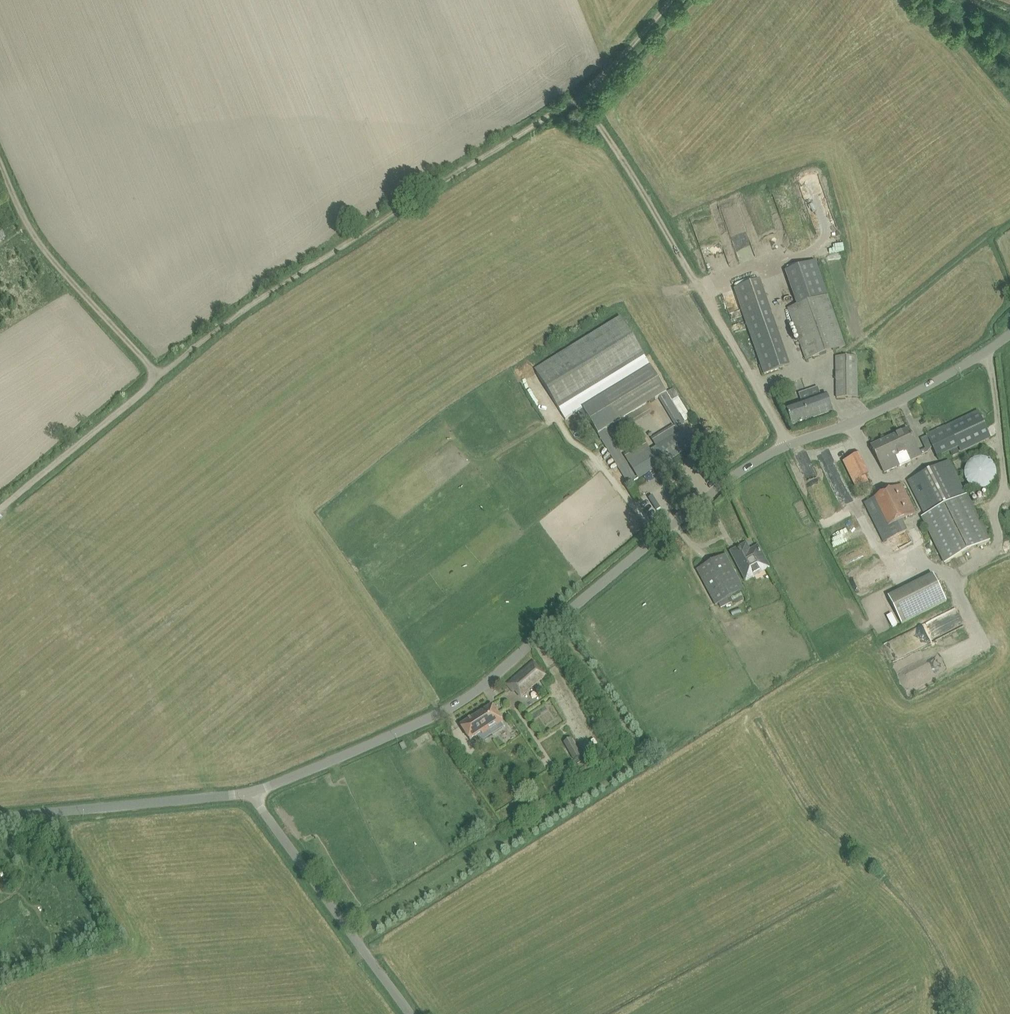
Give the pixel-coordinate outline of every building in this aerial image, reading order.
[(809,218),(829,215),(821,168),(800,172),(809,218)] [(818,356),(843,347),(845,346),(827,295),(815,261),(788,271),(818,356)] [(783,368),(754,283),(734,289),(764,374),(783,368)] [(645,358),(620,317),(533,370),(558,411),(645,358)] [(856,357),(836,357),(837,398),(857,397),(856,357)] [(629,485),(697,443),(651,367),(583,409),(629,485)] [(827,394),(786,408),(792,427),(833,413),(827,394)] [(990,437),(978,411),(927,435),(933,447),(937,457),(960,446),(962,450),(990,437)] [(908,429),(890,438),(902,464),(921,455),(908,429)] [(890,438),(871,446),(884,473),(902,464),(890,438)] [(969,473),(972,478),(975,482),(980,484),(985,485),(991,483),(995,481),(998,477),(1000,472),(1001,467),(999,462),(996,457),(992,454),(987,453),(981,453),(977,455),(973,458),(970,463),(969,468),(969,473)] [(871,491),(857,458),(840,466),(854,498),(871,491)] [(948,461),(909,481),(925,514),(922,516),(945,563),(989,541),(965,494),(948,461)] [(884,542),(921,523),(902,484),(864,503),(884,542)] [(746,544),(745,544),(731,552),(746,581),(769,568),(758,547),(750,551),(747,547),(746,545),(746,544)] [(744,590),(730,563),(728,559),(725,554),(717,559),(697,570),(716,605),(744,590)] [(947,601),(933,574),(897,592),(888,597),(902,624),(947,601)] [(920,681),(955,666),(947,647),(911,662),(915,671),(916,670),(920,681)] [(546,676),(533,661),(507,685),(514,692),(518,689),(523,695),(546,676)] [(503,722),(492,705),(460,725),(470,741),(477,736),(481,742),(504,727),(501,723),(503,722)] [(571,738),(564,742),(574,760),(581,756),(571,738)]
